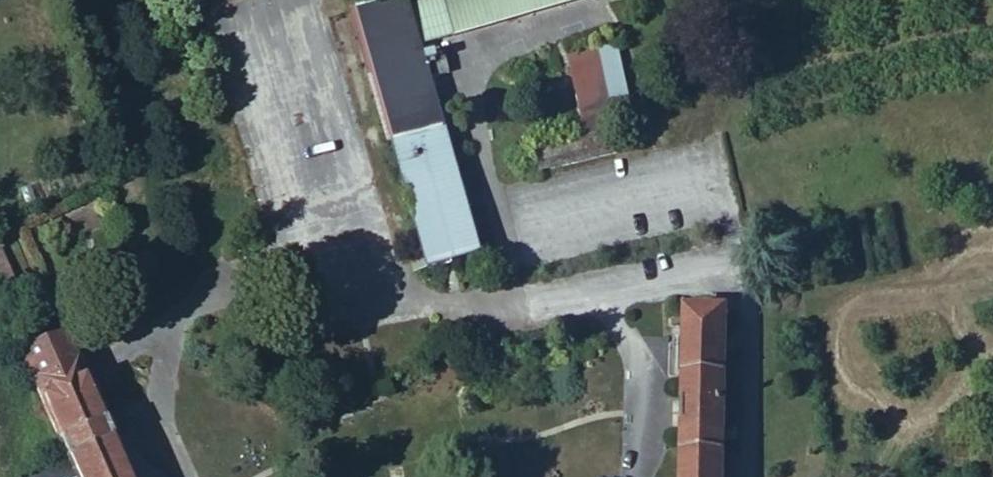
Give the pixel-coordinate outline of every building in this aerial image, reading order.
[(424,268),(480,253),(430,80),(437,77),(434,63),(426,66),(420,43),(575,0),(431,0),(410,6),(408,0),(381,0),(357,7),(397,144),(390,146),(424,268)] [(534,149),(539,171),(640,149),(617,47),(570,57),(587,137),(534,149)] [(1,319),(12,314),(8,305),(21,299),(0,254),(0,316),(1,319)] [(685,308),(683,428),(682,476),(723,476),(724,437),(726,309),(685,308)] [(167,475),(164,473),(161,470),(156,467),(153,466),(150,465),(148,464),(146,462),(143,461),(140,457),(136,452),(132,445),(129,439),(128,435),(109,443),(62,335),(16,354),(65,467),(42,476),(169,476),(167,475)]
